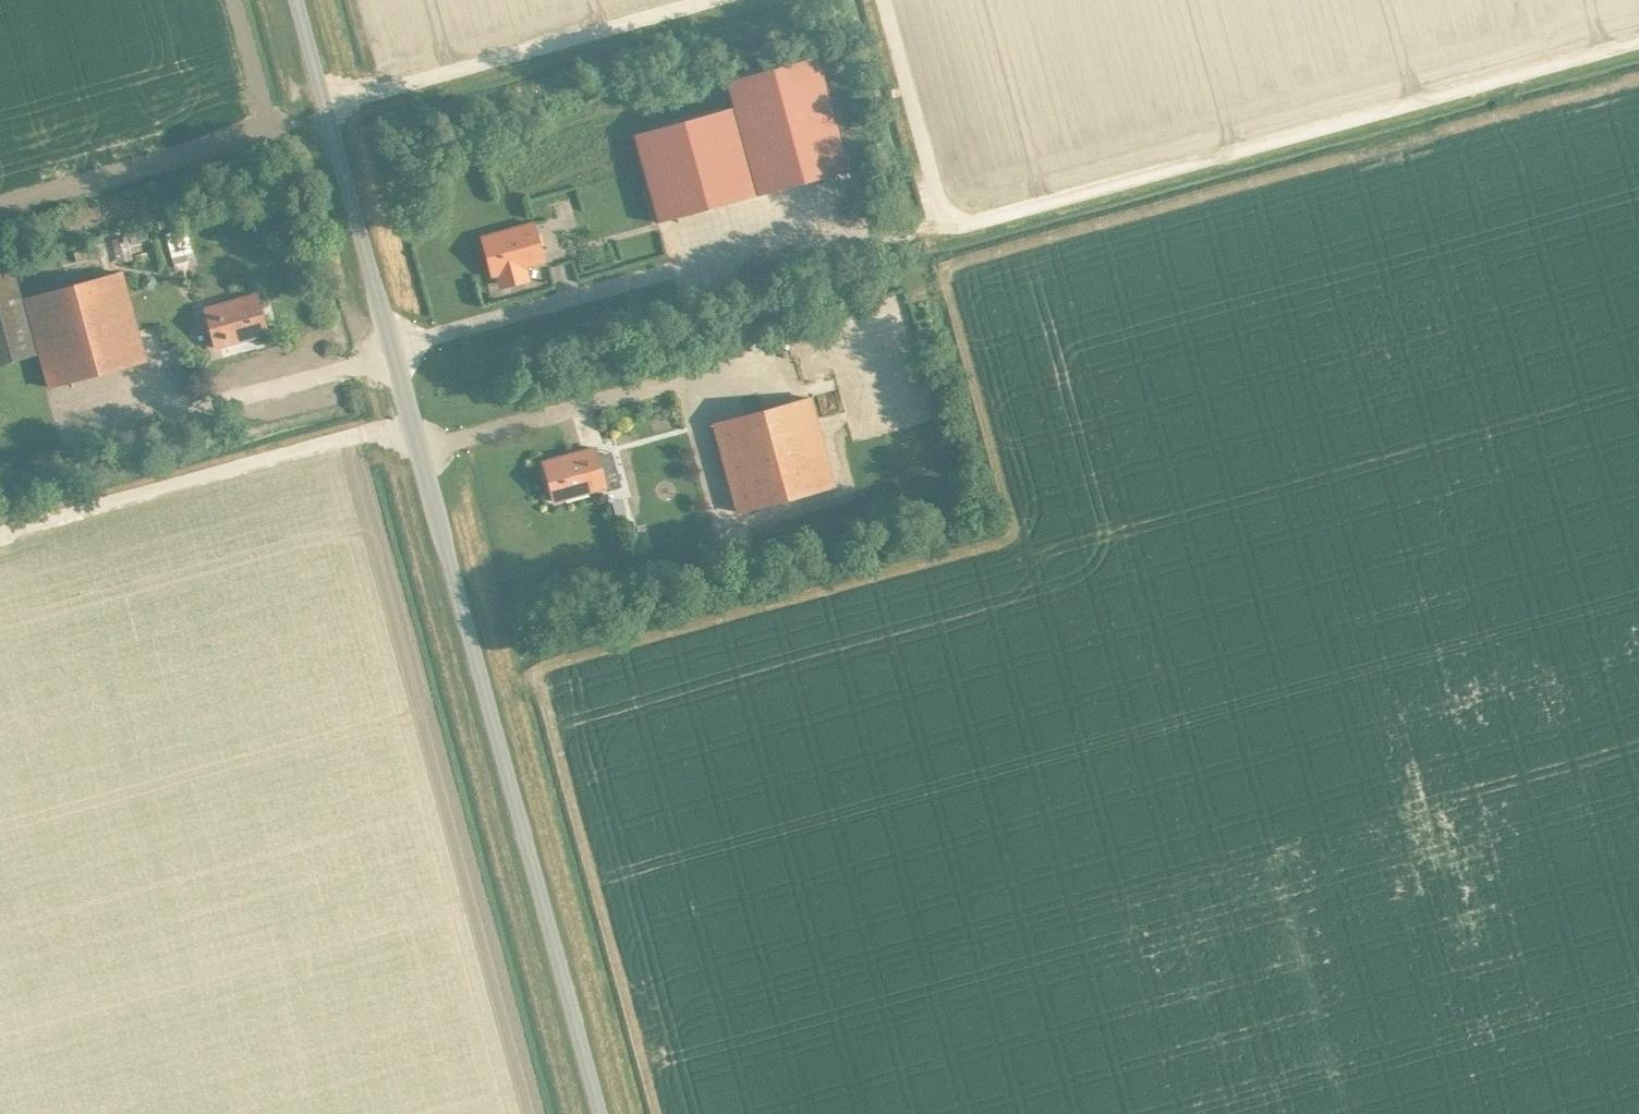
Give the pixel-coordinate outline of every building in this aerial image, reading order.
[(714,75),(721,100),(744,189),(835,165),(805,51),(714,75)] [(645,216),(744,189),(721,100),(621,127),(645,216)] [(522,263),(540,258),(529,219),(478,234),(488,273),(493,271),(495,277),(503,282),(518,278),(522,264),(522,263)] [(142,356),(118,269),(17,297),(7,261),(0,263),(0,359),(35,350),(45,384),(142,356)] [(211,344),(263,330),(252,291),(201,305),(211,344)] [(860,318),(846,321),(852,346),(859,344),(858,338),(870,335),(868,330),(864,331),(860,318)] [(733,509),(830,482),(807,395),(709,421),(733,509)] [(550,498),(602,484),(591,444),(539,459),(550,498)]
